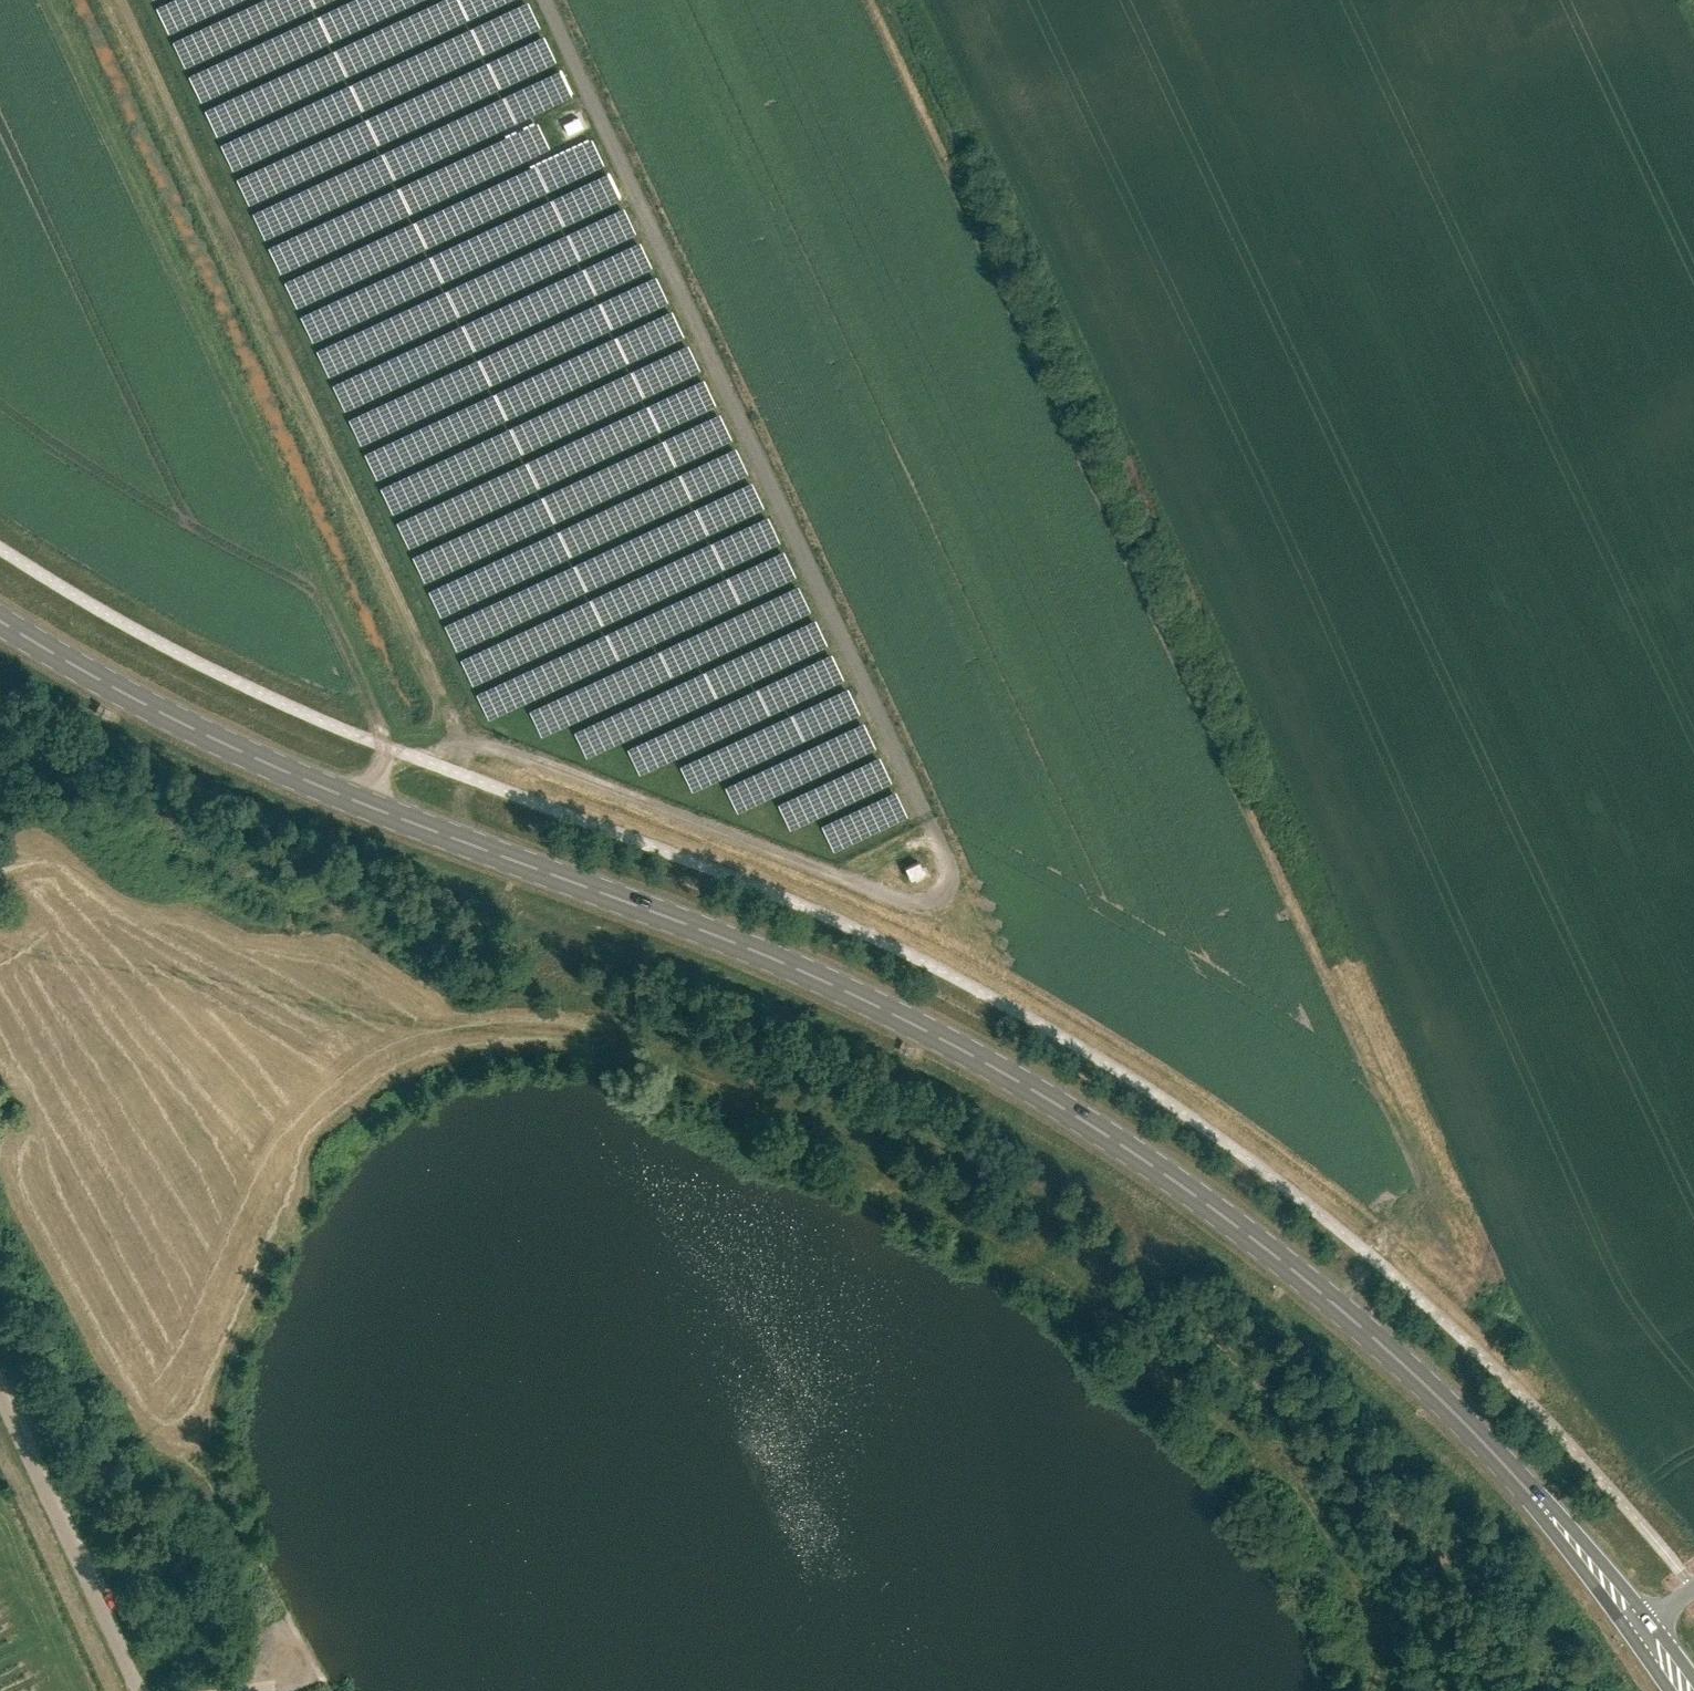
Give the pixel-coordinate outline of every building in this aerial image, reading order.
[(919,861),(905,867),(911,879),(924,873),(919,861)]
